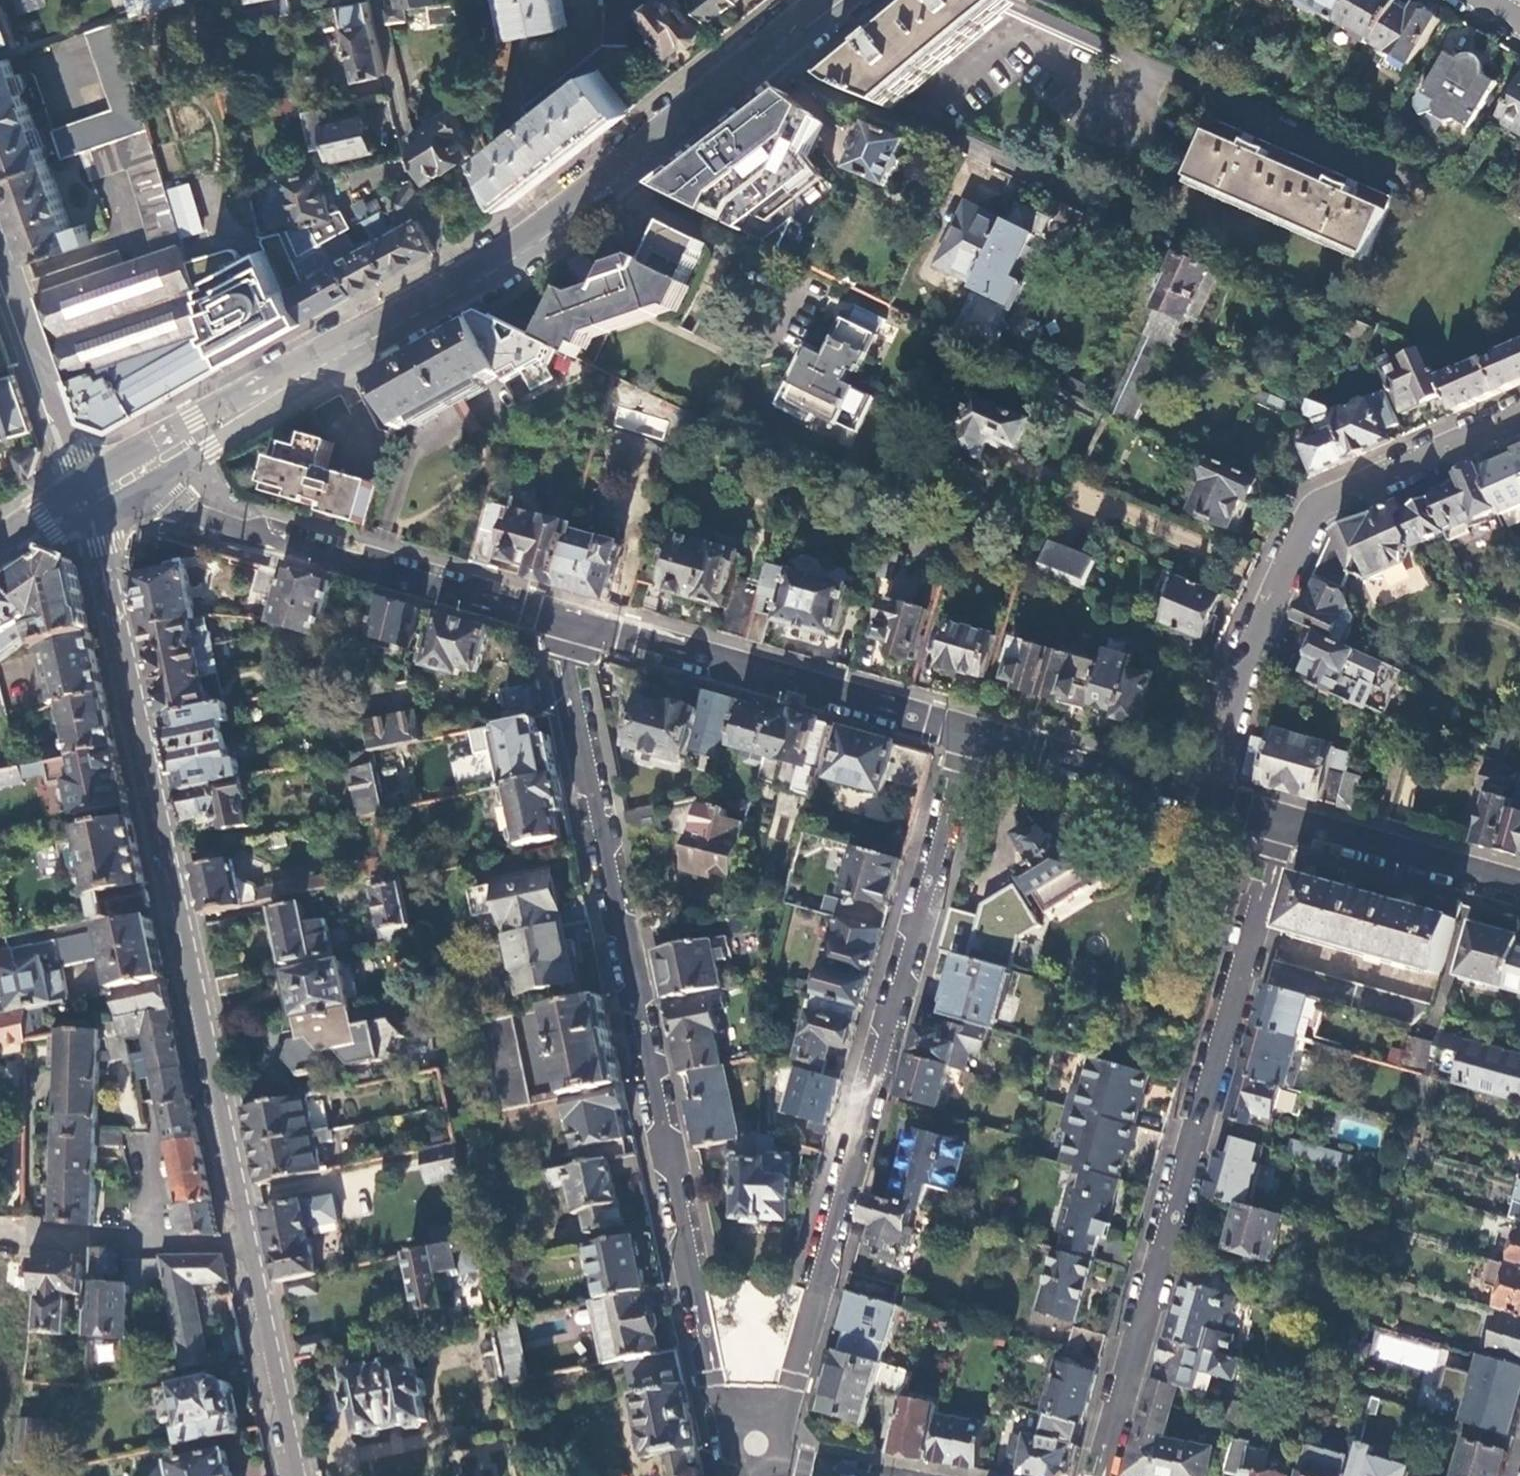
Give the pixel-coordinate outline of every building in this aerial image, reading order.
[(17,47),(0,0),(0,53),(17,47)] [(189,2),(188,0),(127,0),(134,20),(189,2)] [(267,23),(292,18),(288,0),(263,0),(267,23)] [(512,203),(603,131),(632,108),(635,0),(605,0),(604,45),(523,109),(534,122),(491,157),(512,203)] [(517,38),(569,27),(564,0),(510,0),(517,38)] [(668,54),(682,43),(683,45),(702,30),(679,0),(676,0),(666,8),(660,0),(658,0),(641,13),(649,22),(645,25),(668,54)] [(708,24),(737,1),(737,0),(689,0),(708,24)] [(885,108),(1013,3),(1016,0),(931,0),(928,3),(883,38),(882,37),(881,38),(868,49),(867,50),(868,51),(833,81),(832,80),(829,82),(834,86),(842,90),(885,108)] [(1067,14),(1070,7),(1056,0),(1038,0),(1067,14)] [(1146,12),(1151,1),(1149,0),(1136,0),(1133,7),(1146,12)] [(1341,26),(1356,0),(1298,0),(1341,26)] [(1341,26),(1375,46),(1397,8),(1400,3),(1396,0),(1356,0),(1341,26)] [(437,4),(428,5),(432,26),(460,24),(456,2),(437,4)] [(376,34),(370,4),(342,9),(357,81),(385,75),(376,34)] [(400,8),(385,11),(388,25),(408,21),(404,7),(400,8)] [(1397,8),(1375,46),(1411,67),(1438,19),(1417,7),(1411,16),(1397,8)] [(148,128),(118,25),(91,33),(114,114),(54,135),(62,159),(81,152),(148,128)] [(868,49),(881,38),(874,29),(867,35),(860,39),(868,49)] [(1432,109),(1424,122),(1434,129),(1440,132),(1446,134),(1450,136),(1458,122),(1471,130),(1498,84),(1484,76),(1485,72),(1485,70),(1484,67),(1482,63),(1481,61),(1478,59),(1476,59),(1473,58),(1469,58),(1468,58),(1464,60),(1463,61),(1461,63),(1448,55),(1424,96),(1437,105),(1435,109),(1432,109)] [(0,62),(0,181),(48,164),(11,58),(0,62)] [(1497,120),(1519,133),(1519,80),(1497,120)] [(823,100),(800,83),(786,93),(815,113),(823,100)] [(304,110),(326,107),(323,93),(285,99),(288,113),(304,110)] [(793,219),(832,188),(810,160),(829,124),(784,94),(774,102),(705,156),(659,192),(778,251),(793,219)] [(374,152),(364,100),(326,107),(304,110),(314,150),(330,147),(333,160),(374,152)] [(252,105),(255,119),(264,117),(261,103),(252,105)] [(453,111),(414,135),(419,159),(429,180),(449,167),(450,168),(471,155),(459,136),(467,131),(453,111)] [(282,119),(285,135),(299,132),(296,116),(282,119)] [(1189,180),(1368,259),(1392,202),(1351,184),(1245,137),(1214,123),(1189,180)] [(846,170),(888,188),(895,172),(896,173),(901,171),(904,164),(902,160),(901,159),(908,143),(867,125),(860,141),(859,140),(853,142),(850,149),(853,154),(846,170)] [(183,245),(148,128),(81,152),(91,178),(127,165),(155,254),(180,245),(183,245)] [(0,181),(0,185),(12,219),(28,263),(91,242),(85,222),(70,227),(48,164),(0,181)] [(345,210),(331,214),(319,170),(280,180),(293,229),(288,231),(298,256),(314,248),(330,240),(345,232),(355,227),(345,210)] [(412,184),(380,198),(383,212),(390,225),(423,210),(414,190),(412,184)] [(376,216),(383,212),(380,198),(369,205),(376,216)] [(1036,232),(1045,236),(1054,219),(1017,201),(1006,223),(976,285),(950,336),(968,345),(988,354),(1021,284),(1012,280),(1034,236),(1036,232)] [(936,266),(976,285),(1006,223),(971,206),(959,230),(955,228),(936,266)] [(376,216),(365,222),(373,236),(391,227),(390,225),(383,212),(376,216)] [(407,266),(434,251),(418,221),(378,243),(395,272),(407,266)] [(555,349),(574,358),(590,327),(596,329),(666,306),(669,299),(675,302),(705,244),(666,225),(647,264),(642,262),(617,270),(611,282),(610,283),(607,289),(583,294),(568,288),(539,342),(555,349)] [(357,254),(345,232),(330,240),(336,255),(334,256),(339,265),(355,295),(366,289),(395,272),(378,243),(377,243),(357,254)] [(210,334),(228,365),(305,323),(289,292),(304,284),(281,234),(259,239),(264,250),(240,260),(237,252),(232,251),(227,251),(186,263),(194,290),(204,287),(217,331),(210,334)] [(330,240),(314,248),(321,262),(322,263),(334,256),(336,255),(330,240)] [(186,263),(180,245),(155,254),(123,265),(39,295),(82,420),(105,428),(111,430),(162,402),(228,365),(210,334),(217,331),(204,287),(194,290),(186,263)] [(314,248),(298,256),(306,272),(311,273),(315,270),(314,266),(321,262),(314,248)] [(34,280),(39,295),(123,265),(118,251),(34,280)] [(1211,272),(1179,257),(1175,265),(1109,412),(1136,424),(1142,411),(1138,410),(1143,399),(1146,401),(1170,347),(1174,349),(1186,323),(1188,323),(1191,318),(1209,277),(1211,272)] [(339,265),(304,284),(289,292),(305,323),(322,313),(355,295),(339,265)] [(1209,277),(1191,318),(1198,320),(1216,281),(1209,277)] [(868,330),(875,316),(847,302),(840,316),(868,330)] [(473,322),(501,375),(505,383),(522,374),(530,390),(553,379),(546,366),(555,349),(539,342),(488,316),(482,319),(473,322)] [(813,412),(853,433),(871,396),(840,381),(846,369),(856,374),(875,335),(842,319),(824,356),(802,345),(773,403),(808,420),(813,412)] [(1368,345),(1375,331),(1355,321),(1348,335),(1368,345)] [(501,375),(473,322),(465,326),(413,355),(370,379),(398,432),(501,375)] [(1467,369),(1441,381),(1456,413),(1503,392),(1519,385),(1519,346),(1500,355),(1503,361),(1492,365),(1490,359),(1467,369)] [(1434,353),(1426,349),(1391,366),(1383,370),(1401,409),(1421,401),(1423,405),(1445,394),(1427,357),(1434,353)] [(1034,362),(1010,351),(1004,362),(1028,374),(1034,362)] [(1383,370),(1391,366),(1388,360),(1379,364),(1383,370)] [(14,374),(0,378),(0,440),(34,430),(14,374)] [(611,424),(667,442),(679,404),(623,386),(611,424)] [(1305,410),(1255,389),(1251,395),(1301,417),(1303,414),(1305,410)] [(1372,398),(1333,415),(1351,459),(1368,451),(1390,442),(1386,432),(1401,426),(1387,394),(1372,400),(1372,398)] [(954,449),(980,461),(991,437),(1020,450),(1031,422),(977,397),(954,449)] [(1330,408),(1310,400),(1305,410),(1303,414),(1318,421),(1315,422),(1318,430),(1314,432),(1316,438),(1301,444),(1315,475),(1331,468),(1351,459),(1333,415),(1330,408)] [(1403,414),(1423,405),(1421,401),(1401,409),(1403,414)] [(325,515),(366,527),(377,487),(323,471),(331,444),(304,437),(301,450),(286,446),(280,463),(273,461),(265,487),(295,496),(293,502),(314,508),(315,503),(328,507),(325,515)] [(41,451),(39,445),(13,453),(22,483),(33,475),(41,451)] [(1503,457),(1478,468),(1497,511),(1500,517),(1504,515),(1504,517),(1519,509),(1519,450),(1503,457)] [(1249,504),(1259,482),(1213,461),(1191,513),(1231,530),(1244,502),(1249,504)] [(1431,498),(1447,533),(1497,511),(1478,468),(1468,473),(1458,477),(1461,484),(1431,498)] [(1414,548),(1447,533),(1431,498),(1401,511),(1397,519),(1410,549),(1414,548)] [(1251,504),(1249,504),(1244,502),(1231,530),(1239,533),(1251,504)] [(1401,511),(1398,504),(1362,520),(1336,531),(1315,577),(1344,589),(1351,574),(1366,580),(1407,562),(1410,549),(1397,519),(1401,511)] [(571,532),(573,527),(515,511),(512,513),(499,560),(532,570),(531,579),(556,587),(571,532)] [(469,562),(489,567),(497,537),(478,531),(469,562)] [(622,546),(571,532),(556,587),(582,594),(607,601),(622,546)] [(755,612),(763,583),(737,577),(743,556),(677,537),(666,579),(663,590),(663,591),(725,609),(719,632),(747,640),(755,612)] [(1085,589),(1098,562),(1054,545),(1042,572),(1085,589)] [(56,556),(18,583),(45,622),(52,617),(58,616),(60,619),(89,614),(79,566),(56,556)] [(143,631),(191,621),(197,620),(185,568),(132,578),(135,595),(143,631)] [(269,621),(269,623),(273,624),(287,573),(269,568),(255,619),(257,619),(269,621)] [(778,622),(835,638),(849,586),(792,570),(778,622)] [(666,579),(641,572),(638,583),(663,590),(666,579)] [(273,624),(269,623),(272,634),(273,641),(281,643),(286,628),(320,638),(334,586),(307,578),(287,573),(273,624)] [(785,579),(766,574),(763,583),(755,612),(770,617),(774,618),(785,579)] [(1204,641),(1222,595),(1181,578),(1176,589),(1168,586),(1165,594),(1172,597),(1161,623),(1177,630),(1204,641)] [(1334,639),(1350,603),(1345,593),(1316,581),(1307,603),(1304,601),(1295,622),(1334,639)] [(18,644),(17,642),(37,628),(45,622),(18,583),(0,595),(0,658),(18,644)] [(890,655),(914,662),(928,611),(914,606),(918,590),(898,584),(894,600),(887,599),(879,627),(881,628),(878,640),(893,644),(890,655)] [(400,604),(378,598),(367,637),(409,649),(420,610),(400,604)] [(1003,639),(1007,624),(993,621),(989,635),(955,625),(954,628),(952,637),(942,634),(945,625),(948,614),(947,609),(936,606),(923,652),(935,656),(936,655),(946,657),(942,669),(963,674),(963,673),(984,679),(996,637),(1003,639)] [(770,617),(755,612),(747,640),(763,645),(770,617)] [(91,622),(89,614),(60,619),(58,616),(52,617),(45,622),(37,628),(42,647),(46,646),(93,633),(91,622)] [(469,624),(439,615),(432,638),(426,636),(419,657),(426,659),(425,667),(459,676),(461,669),(478,673),(491,630),(469,624)] [(210,634),(207,617),(197,620),(191,621),(195,637),(210,634)] [(272,634),(269,623),(269,621),(257,619),(260,636),(272,634)] [(195,637),(191,621),(143,631),(146,646),(149,660),(212,647),(213,646),(210,634),(195,637)] [(952,637),(954,628),(945,625),(942,634),(952,637)] [(1211,669),(1218,646),(1204,641),(1177,630),(1169,651),(1211,669)] [(97,652),(93,633),(46,646),(58,704),(61,703),(106,694),(97,652)] [(1383,664),(1357,652),(1321,636),(1302,680),(1362,709),(1365,704),(1383,713),(1402,672),(1383,664)] [(1042,698),(1054,651),(1015,640),(1008,663),(1012,665),(1008,680),(1020,684),(1018,691),(1042,698)] [(212,647),(149,660),(150,665),(154,680),(155,680),(157,688),(219,675),(217,663),(215,663),(212,647)] [(1104,664),(1054,651),(1042,698),(1062,703),(1064,696),(1074,699),(1073,706),(1091,711),(1093,706),(1104,664)] [(417,665),(425,667),(426,659),(419,657),(417,665)] [(1123,663),(1106,658),(1104,664),(1093,706),(1119,714),(1118,719),(1142,726),(1155,677),(1122,668),(1123,663)] [(221,688),(219,675),(157,688),(159,698),(157,698),(162,720),(166,719),(209,710),(206,692),(221,688)] [(409,681),(396,684),(388,685),(394,713),(404,711),(405,715),(367,724),(373,752),(385,749),(422,742),(420,728),(409,681)] [(2,686),(0,687),(0,769),(20,765),(2,686)] [(106,694),(61,703),(61,705),(54,710),(57,723),(63,726),(65,725),(71,755),(117,745),(109,711),(106,694)] [(1064,696),(1062,703),(1073,706),(1074,699),(1064,696)] [(628,746),(684,762),(697,712),(672,705),(671,708),(641,700),(628,746)] [(231,723),(227,706),(209,710),(166,719),(168,733),(165,734),(170,757),(228,744),(224,725),(231,723)] [(761,763),(763,763),(764,761),(775,719),(742,710),(732,746),(746,750),(744,758),(745,764),(757,767),(761,763)] [(787,713),(784,722),(795,725),(797,716),(787,713)] [(775,719),(764,761),(763,763),(759,779),(778,785),(777,787),(814,798),(834,727),(811,720),(797,716),(795,725),(784,722),(775,719)] [(1499,763),(1517,721),(1506,716),(1487,758),(1490,759),(1499,763)] [(432,732),(420,728),(422,742),(434,739),(432,732)] [(874,738),(843,729),(830,779),(884,794),(897,745),(874,738)] [(1273,744),(1255,739),(1243,780),(1286,792),(1340,807),(1348,779),(1331,774),(1337,749),(1276,732),(1273,744)] [(506,787),(526,783),(515,733),(471,742),(479,783),(460,787),(462,797),(506,788),(506,787)] [(232,762),(228,744),(170,757),(172,766),(174,779),(178,778),(181,792),(242,780),(239,762),(232,762)] [(117,745),(71,755),(76,777),(67,779),(75,814),(103,808),(106,824),(132,818),(123,775),(117,745)] [(380,783),(391,780),(385,749),(373,752),(376,766),(380,783)] [(1499,763),(1490,759),(1486,769),(1480,791),(1489,794),(1474,844),(1502,852),(1513,812),(1519,786),(1519,772),(1499,763)] [(0,769),(0,787),(24,781),(20,765),(0,769)] [(380,783),(376,766),(351,772),(360,818),(375,815),(386,812),(380,783)] [(561,795),(557,776),(526,783),(506,787),(506,788),(519,847),(561,839),(556,814),(554,803),(562,801),(561,795)] [(249,801),(244,779),(242,780),(181,792),(177,793),(181,810),(184,825),(220,817),(223,833),(249,827),(244,802),(249,801)] [(711,783),(707,798),(722,795),(711,783)] [(626,813),(657,807),(654,791),(623,797),(626,813)] [(1036,797),(1016,810),(1028,829),(1016,836),(1034,865),(1021,873),(1046,915),(1092,887),(1074,859),(1091,849),(1061,800),(1044,810),(1036,797)] [(565,812),(562,801),(554,803),(556,814),(565,812)] [(739,802),(733,807),(747,821),(752,803),(745,801),(739,802)] [(741,841),(746,825),(725,820),(727,811),(701,804),(685,866),(733,878),(741,841)] [(665,834),(659,807),(657,807),(626,813),(632,840),(665,834)] [(397,866),(386,812),(375,815),(384,859),(364,864),(367,880),(373,879),(398,873),(397,866)] [(1519,857),(1519,814),(1513,812),(1502,852),(1516,856),(1519,857)] [(132,818),(106,824),(76,830),(94,918),(150,906),(140,858),(132,818)] [(835,842),(804,833),(800,848),(830,857),(835,842)] [(894,891),(903,861),(858,848),(844,895),(849,896),(842,920),(883,932),(894,891)] [(231,861),(194,870),(194,874),(203,915),(319,890),(317,880),(256,892),(255,889),(244,891),(241,878),(237,879),(234,862),(231,861)] [(412,862),(397,866),(398,873),(400,881),(435,873),(433,863),(413,868),(412,862)] [(507,938),(561,927),(549,871),(495,882),(496,886),(473,891),(472,887),(469,888),(473,906),(474,906),(476,918),(502,911),(507,938)] [(412,937),(400,881),(398,873),(373,879),(387,942),(404,939),(412,937)] [(799,875),(793,874),(786,904),(793,906),(799,875)] [(317,880),(319,890),(341,886),(339,875),(317,880)] [(1298,875),(1283,931),(1442,975),(1456,921),(1427,912),(1332,885),(1298,875)] [(967,951),(1006,961),(1014,933),(1031,937),(1036,919),(1023,915),(1029,894),(987,883),(976,921),(975,921),(967,951)] [(284,965),(333,954),(331,940),(327,922),(306,927),(302,905),(272,912),(284,965)] [(651,933),(681,926),(678,909),(647,915),(651,933)] [(156,935),(153,917),(54,938),(60,964),(108,954),(116,988),(165,978),(162,962),(156,935)] [(873,968),(883,932),(842,920),(838,919),(816,995),(828,998),(862,1008),(873,968)] [(235,920),(206,926),(209,940),(238,934),(235,920)] [(1518,945),(1519,938),(1488,929),(1472,924),(1457,975),(1505,988),(1518,945)] [(564,943),(561,927),(507,938),(519,995),(573,983),(569,965),(570,965),(565,943),(564,943)] [(727,936),(655,952),(660,974),(665,1001),(718,989),(722,989),(716,962),(731,959),(727,936)] [(333,954),(351,950),(348,937),(331,940),(333,954)] [(413,937),(412,937),(404,939),(409,959),(417,957),(418,957),(413,937)] [(1505,988),(1519,992),(1519,946),(1518,945),(1505,988)] [(0,949),(0,971),(9,1011),(42,1004),(68,998),(64,981),(48,984),(46,974),(42,957),(14,963),(10,947),(0,949)] [(1013,971),(959,956),(943,1015),(951,1017),(990,1028),(997,1030),(1013,971)] [(419,970),(417,957),(409,959),(412,972),(419,970)] [(1433,1005),(1274,960),(1267,986),(1327,1002),(1412,1026),(1433,1008),(1433,1005)] [(295,1020),(352,1007),(351,1000),(345,969),(343,962),(286,975),(295,1020)] [(353,967),(345,969),(351,1000),(358,998),(353,967)] [(61,970),(46,974),(48,984),(64,981),(61,970)] [(249,991),(246,973),(217,979),(221,997),(249,991)] [(165,978),(116,988),(123,1020),(143,1016),(172,1010),(168,990),(165,978)] [(1300,1040),(1315,1044),(1327,1002),(1267,986),(1255,1028),(1300,1040)] [(728,1036),(718,989),(665,1001),(670,1023),(675,1047),(728,1036)] [(610,1027),(603,997),(550,1009),(558,1047),(553,1048),(556,1062),(561,1062),(568,1098),(622,1086),(610,1027)] [(854,1036),(862,1008),(828,998),(823,1016),(811,1013),(799,1060),(828,1068),(834,1046),(850,1050),(854,1036)] [(42,1004),(9,1011),(0,1013),(0,1047),(1,1047),(1,1044),(48,1036),(42,1004)] [(356,1027),(352,1007),(295,1020),(298,1039),(289,1041),(283,1059),(298,1077),(316,1073),(322,1055),(338,1052),(352,1067),(389,1060),(396,1039),(405,1038),(389,1020),(356,1027)] [(177,1035),(172,1010),(143,1016),(146,1031),(155,1073),(184,1066),(177,1035)] [(143,1016),(123,1020),(126,1035),(146,1031),(143,1016)] [(525,1084),(511,1017),(481,1023),(493,1080),(495,1090),(525,1084)] [(990,1028),(951,1017),(948,1025),(945,1034),(919,1027),(915,1040),(911,1057),(952,1068),(965,1071),(971,1052),(982,1055),(990,1028)] [(133,1061),(126,1035),(123,1020),(100,1025),(101,1030),(61,1028),(61,1033),(52,1033),(51,1063),(59,1064),(79,1065),(79,1075),(100,1076),(101,1039),(108,1039),(113,1060),(128,1056),(130,1062),(133,1061)] [(1300,1040),(1255,1028),(1242,1076),(1284,1088),(1287,1088),(1287,1087),(1293,1089),(1298,1071),(1292,1070),(1300,1040)] [(735,1048),(732,1035),(728,1036),(675,1047),(678,1062),(681,1075),(692,1072),(698,1071),(723,1066),(719,1052),(735,1048)] [(1438,1035),(1436,1044),(1427,1075),(1429,1076),(1519,1101),(1519,1057),(1438,1035)] [(1436,1044),(1410,1036),(1400,1068),(1419,1073),(1427,1075),(1436,1044)] [(944,1095),(952,1068),(911,1057),(906,1075),(899,1097),(945,1110),(949,1097),(944,1095)] [(1149,1075),(1091,1059),(1084,1089),(1074,1086),(1067,1109),(1062,1128),(1065,1134),(1070,1135),(1062,1163),(1075,1166),(1119,1178),(1120,1178),(1127,1154),(1124,1154),(1128,1142),(1130,1143),(1134,1128),(1139,1111),(1136,1110),(1140,1099),(1142,1099),(1149,1075)] [(79,1065),(59,1064),(58,1111),(99,1113),(100,1076),(79,1075),(79,1065)] [(184,1066),(155,1073),(161,1104),(191,1098),(185,1073),(184,1066)] [(739,1139),(723,1066),(698,1071),(706,1108),(688,1111),(692,1127),(696,1149),(732,1141),(739,1139)] [(836,1101),(841,1081),(801,1069),(788,1115),(812,1121),(810,1129),(827,1133),(836,1101)] [(698,1071),(692,1072),(698,1103),(687,1105),(688,1111),(706,1108),(698,1071)] [(1429,1076),(1427,1075),(1419,1073),(1414,1091),(1424,1094),(1429,1076)] [(1284,1088),(1242,1076),(1230,1120),(1252,1127),(1252,1125),(1271,1130),(1277,1111),(1299,1117),(1305,1094),(1284,1088)] [(1038,1092),(1041,1079),(1034,1078),(1031,1090),(1038,1092)] [(495,1090),(493,1080),(479,1084),(486,1116),(500,1113),(500,1112),(495,1090)] [(287,1081),(240,1091),(245,1112),(257,1109),(292,1102),(287,1081)] [(530,1106),(525,1084),(495,1090),(500,1112),(530,1106)] [(624,1097),(622,1086),(568,1098),(579,1150),(572,1151),(576,1168),(637,1156),(633,1137),(625,1138),(619,1111),(627,1110),(624,1097)] [(343,1098),(342,1091),(323,1095),(324,1102),(343,1098)] [(292,1102),(257,1109),(260,1124),(248,1127),(253,1149),(264,1146),(315,1135),(310,1110),(325,1106),(325,1104),(324,1102),(323,1095),(292,1102)] [(191,1098),(161,1104),(169,1143),(199,1136),(193,1111),(191,1098)] [(325,1104),(325,1106),(326,1112),(328,1119),(334,1117),(331,1103),(325,1104)] [(310,1110),(315,1135),(322,1134),(317,1114),(326,1112),(325,1106),(310,1110)] [(260,1124),(257,1109),(245,1112),(248,1127),(260,1124)] [(99,1113),(58,1111),(57,1135),(98,1137),(98,1131),(99,1113)] [(769,1120),(760,1120),(760,1134),(767,1137),(769,1137),(769,1120)] [(1413,1134),(1416,1124),(1406,1122),(1403,1132),(1413,1134)] [(915,1210),(921,1211),(928,1185),(952,1192),(966,1144),(910,1127),(889,1202),(915,1210)] [(358,1130),(331,1135),(330,1132),(322,1134),(315,1135),(264,1146),(268,1161),(256,1163),(258,1175),(260,1186),(330,1170),(329,1165),(364,1157),(358,1130)] [(123,1132),(98,1131),(98,1137),(98,1144),(123,1146),(123,1132)] [(760,1134),(739,1139),(732,1141),(731,1163),(741,1163),(739,1218),(744,1219),(744,1223),(761,1223),(762,1219),(790,1220),(790,1204),(792,1204),(793,1159),(766,1158),(767,1137),(760,1134)] [(98,1137),(57,1135),(55,1183),(77,1184),(78,1171),(97,1173),(98,1144),(98,1137)] [(199,1136),(169,1143),(171,1151),(165,1153),(167,1159),(172,1158),(177,1183),(166,1184),(171,1206),(174,1206),(212,1199),(207,1179),(199,1136)] [(1353,1158),(1292,1141),(1288,1154),(1293,1156),(1350,1171),(1353,1158)] [(463,1176),(456,1143),(422,1151),(429,1183),(463,1176)] [(1288,1154),(1267,1148),(1261,1166),(1288,1174),(1293,1156),(1288,1154)] [(1261,1166),(1220,1154),(1208,1196),(1241,1205),(1250,1207),(1261,1166)] [(637,1156),(576,1168),(547,1174),(550,1190),(552,1190),(551,1186),(566,1183),(573,1215),(582,1213),(587,1234),(624,1227),(614,1179),(640,1174),(637,1156)] [(1119,1178),(1075,1166),(1064,1207),(1070,1209),(1059,1250),(1093,1260),(1099,1236),(1107,1238),(1110,1225),(1104,1224),(1107,1213),(1110,1214),(1119,1178)] [(77,1184),(55,1183),(54,1220),(75,1222),(94,1223),(97,1173),(78,1171),(77,1184)] [(1395,1198),(1399,1185),(1389,1182),(1385,1195),(1395,1198)] [(1511,1218),(1519,1221),(1519,1186),(1511,1218)] [(266,1212),(281,1284),(312,1277),(319,1275),(308,1223),(329,1218),(323,1189),(286,1198),(288,1207),(266,1212)] [(889,1202),(870,1197),(864,1221),(879,1225),(870,1256),(899,1264),(905,1243),(910,1244),(914,1231),(909,1229),(915,1210),(889,1202)] [(215,1214),(212,1199),(174,1206),(181,1231),(219,1233),(215,1214)] [(1250,1207),(1241,1205),(1229,1250),(1271,1262),(1284,1217),(1250,1207)] [(476,1241),(472,1222),(433,1231),(436,1250),(455,1246),(476,1241)] [(1511,1265),(1519,1267),(1519,1232),(1511,1265)] [(602,1303),(650,1293),(665,1290),(657,1252),(653,1234),(590,1247),(602,1303)] [(436,1250),(407,1256),(420,1315),(412,1317),(413,1324),(409,1325),(412,1337),(423,1335),(451,1329),(445,1293),(454,1291),(451,1278),(482,1271),(476,1241),(455,1246),(436,1250)] [(1391,1246),(1382,1244),(1378,1243),(1374,1257),(1387,1261),(1391,1246)] [(116,1275),(116,1258),(116,1249),(93,1247),(93,1245),(91,1245),(90,1275),(116,1275)] [(1056,1249),(1037,1312),(1078,1324),(1096,1260),(1093,1260),(1059,1250),(1056,1249)] [(0,1255),(0,1336),(26,1338),(32,1289),(34,1258),(0,1255)] [(229,1281),(223,1255),(160,1256),(182,1365),(210,1360),(192,1281),(229,1281)] [(70,1262),(34,1258),(32,1289),(45,1290),(44,1297),(40,1296),(37,1331),(66,1334),(69,1300),(65,1299),(66,1292),(81,1293),(84,1263),(70,1262)] [(1217,1268),(1190,1260),(1184,1283),(1238,1298),(1243,1278),(1216,1270),(1217,1268)] [(1495,1260),(1488,1285),(1504,1289),(1498,1308),(1502,1309),(1519,1314),(1519,1267),(1511,1265),(1495,1260)] [(854,1294),(893,1305),(898,1286),(849,1273),(844,1292),(854,1294)] [(312,1277),(281,1284),(285,1302),(316,1295),(312,1277)] [(1233,1313),(1238,1298),(1184,1283),(1167,1340),(1229,1357),(1234,1337),(1221,1333),(1225,1317),(1233,1313)] [(90,1284),(88,1334),(128,1336),(129,1286),(90,1284)] [(606,1364),(624,1360),(660,1353),(655,1327),(656,1326),(654,1315),(653,1316),(651,1309),(654,1308),(650,1293),(602,1303),(601,1303),(607,1337),(602,1338),(601,1338),(606,1364)] [(882,1364),(898,1307),(893,1305),(854,1294),(844,1327),(853,1330),(847,1354),(882,1364)] [(595,1304),(602,1338),(607,1337),(601,1303),(595,1304)] [(1502,1309),(1489,1357),(1519,1366),(1519,1314),(1502,1309)] [(514,1320),(493,1324),(506,1384),(527,1380),(514,1320)] [(853,1330),(844,1327),(838,1352),(847,1354),(853,1330)] [(1100,1363),(1107,1337),(1075,1328),(1067,1354),(1086,1359),(1100,1363)] [(244,1352),(239,1329),(224,1332),(230,1356),(244,1352)] [(1439,1371),(1444,1346),(1374,1333),(1370,1357),(1439,1371)] [(293,1343),(297,1362),(309,1359),(328,1355),(324,1336),(293,1343)] [(1229,1357),(1167,1340),(1157,1379),(1180,1385),(1195,1389),(1199,1376),(1202,1365),(1214,1369),(1213,1374),(1235,1380),(1240,1360),(1229,1357)] [(95,1342),(94,1361),(117,1362),(117,1343),(95,1342)] [(630,1390),(632,1398),(633,1398),(642,1436),(637,1440),(638,1450),(644,1451),(646,1458),(666,1454),(670,1475),(691,1475),(692,1475),(689,1461),(700,1458),(685,1385),(677,1350),(660,1353),(624,1360),(630,1390)] [(911,1387),(915,1373),(882,1364),(847,1354),(838,1352),(821,1412),(865,1424),(876,1384),(886,1386),(884,1394),(905,1400),(907,1393),(909,1386),(911,1387)] [(1489,1357),(1472,1352),(1470,1359),(1487,1364),(1489,1357)] [(331,1364),(329,1355),(328,1355),(309,1359),(311,1368),(331,1364)] [(1489,1357),(1487,1364),(1476,1405),(1493,1410),(1488,1429),(1515,1437),(1519,1418),(1519,1366),(1489,1357)] [(311,1368),(309,1359),(297,1362),(299,1370),(311,1368)] [(365,1438),(369,1440),(378,1438),(380,1434),(380,1432),(386,1431),(386,1429),(399,1426),(400,1428),(406,1427),(406,1429),(410,1431),(420,1430),(422,1425),(421,1424),(428,1422),(423,1399),(428,1398),(424,1381),(419,1382),(414,1359),(387,1365),(387,1367),(373,1370),(373,1368),(346,1373),(351,1397),(346,1398),(349,1414),(354,1413),(359,1437),(365,1436),(365,1438)] [(1082,1425),(1100,1363),(1086,1359),(1083,1370),(1058,1363),(1044,1414),(1045,1415),(1082,1425)] [(176,1429),(179,1444),(240,1431),(232,1393),(231,1393),(231,1392),(233,1389),(233,1387),(232,1384),(228,1380),(226,1379),(221,1379),(218,1380),(217,1374),(175,1383),(184,1428),(176,1429)] [(1207,1378),(1199,1376),(1195,1389),(1203,1391),(1207,1378)] [(1157,1379),(1130,1475),(1134,1475),(1211,1475),(1216,1451),(1166,1441),(1170,1424),(1177,1426),(1181,1409),(1175,1407),(1180,1385),(1157,1379)] [(1008,1394),(999,1392),(997,1401),(1005,1403),(1008,1394)] [(940,1407),(941,1400),(907,1393),(905,1400),(940,1407)] [(1239,1423),(1244,1403),(1229,1399),(1223,1418),(1239,1423)] [(940,1407),(905,1400),(894,1442),(909,1444),(907,1457),(914,1458),(929,1461),(938,1417),(940,1407)] [(1005,1403),(997,1401),(992,1418),(1000,1420),(1005,1403)] [(976,1415),(975,1424),(987,1426),(990,1426),(992,1418),(976,1415)] [(1007,1475),(1015,1475),(1068,1475),(1082,1425),(1045,1415),(1040,1439),(1025,1436),(1025,1432),(1016,1430),(1016,1435),(1014,1434),(1007,1475)] [(975,1424),(938,1417),(929,1461),(959,1466),(979,1470),(987,1426),(975,1424)] [(45,1420),(21,1418),(21,1425),(18,1459),(42,1461),(45,1420)] [(1515,1437),(1488,1429),(1471,1425),(1457,1475),(1504,1475),(1515,1437)] [(1235,1437),(1225,1472),(1245,1475),(1278,1475),(1266,1474),(1270,1451),(1251,1448),(1252,1442),(1235,1437)] [(894,1442),(891,1454),(907,1457),(909,1444),(894,1442)] [(1306,1446),(1298,1475),(1343,1475),(1348,1458),(1306,1446)] [(241,1470),(239,1470),(234,1448),(179,1460),(183,1475),(242,1475),(241,1470)] [(1410,1473),(1391,1467),(1392,1463),(1371,1457),(1366,1475),(1410,1475),(1410,1473)]
